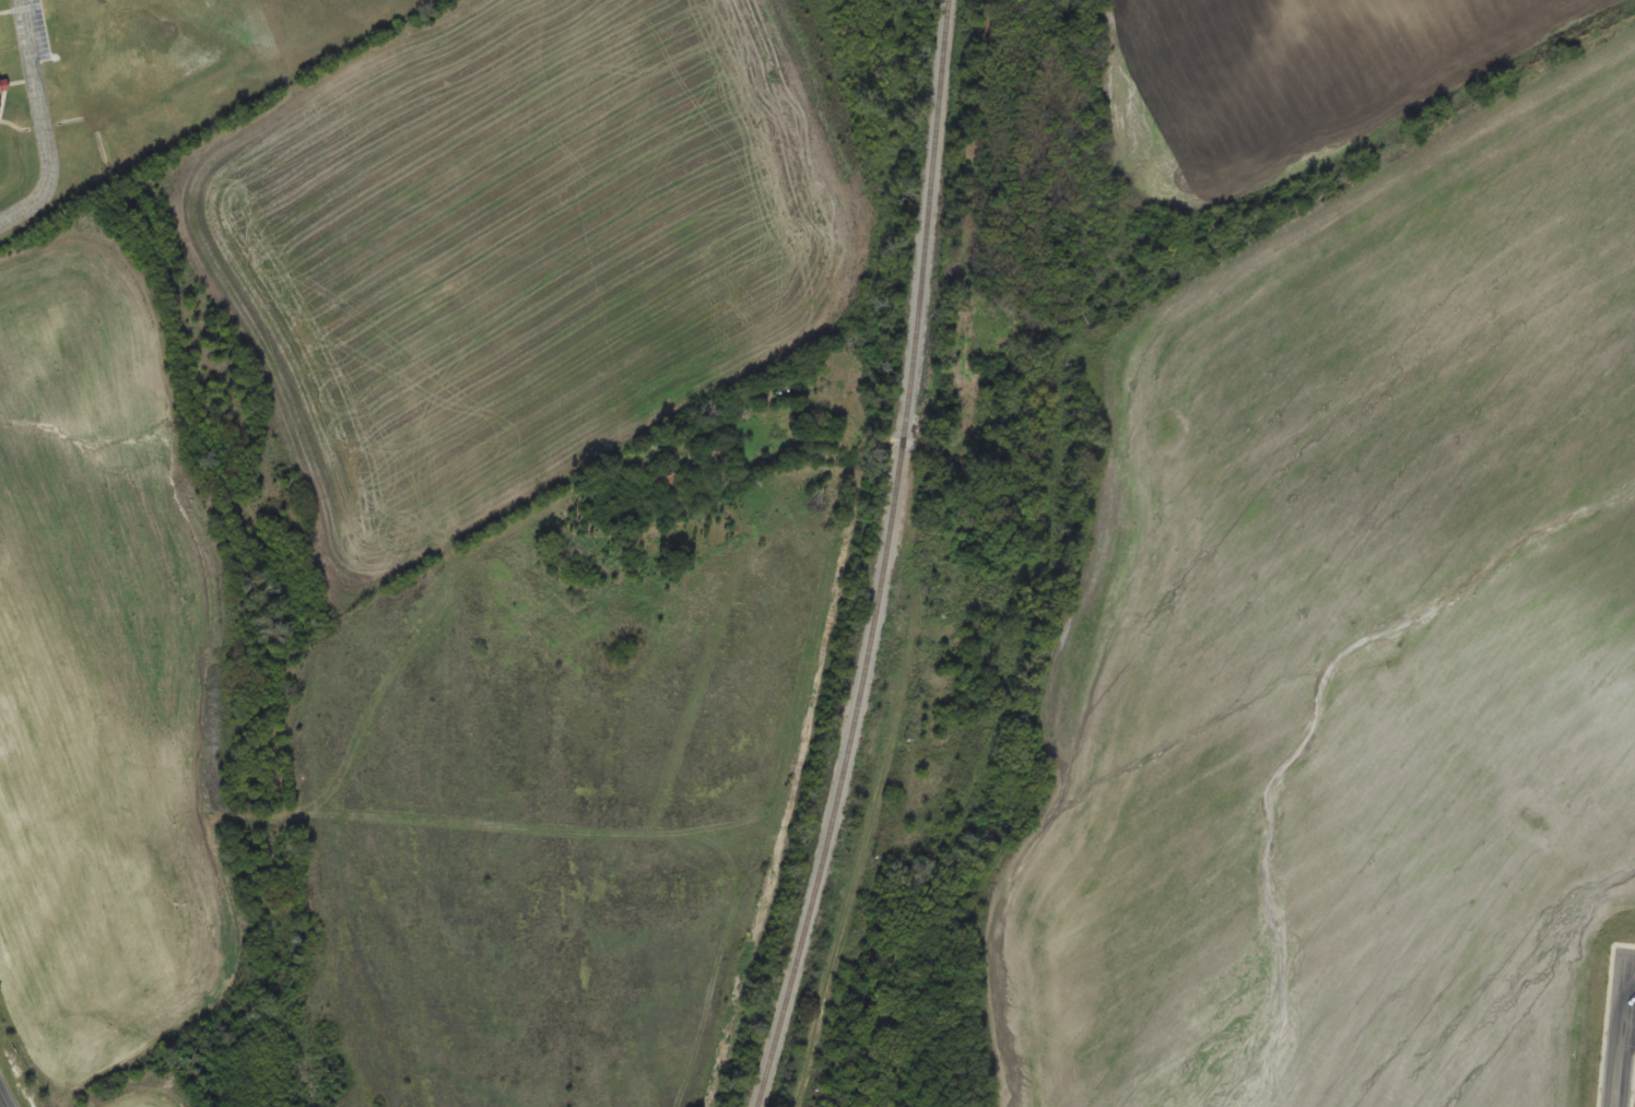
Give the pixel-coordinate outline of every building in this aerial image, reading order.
[(965,380),(983,378),(982,369),(964,371),(965,380)] [(834,423),(813,420),(812,429),(833,432),(834,423)]
